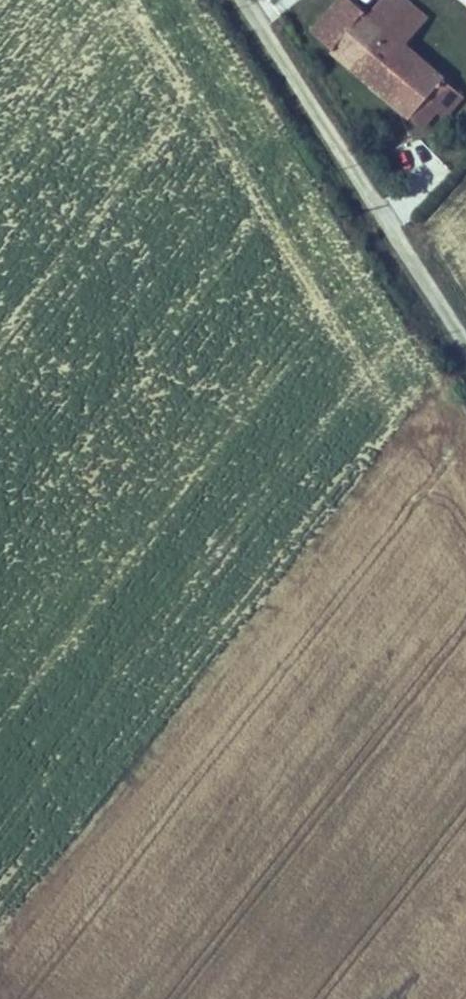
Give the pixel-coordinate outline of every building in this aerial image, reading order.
[(369,7),(362,0),(339,0),(316,24),(336,42),(369,7)] [(336,42),(413,113),(430,95),(441,106),(448,112),(465,94),(408,41),(390,25),(402,13),(388,0),(383,0),(377,6),(373,2),(369,7),(336,42)] [(402,13),(390,25),(408,41),(436,11),(424,0),(388,0),(402,13)] [(441,106),(430,95),(413,113),(425,124),(441,106)]
